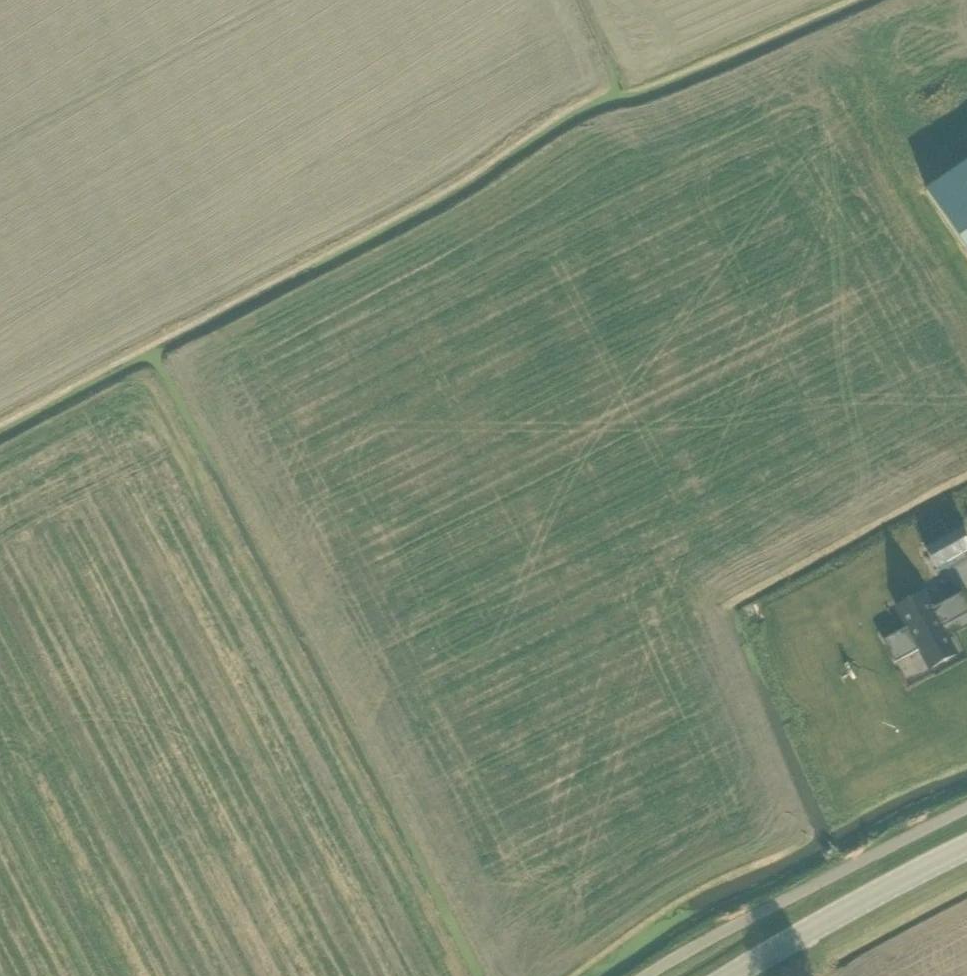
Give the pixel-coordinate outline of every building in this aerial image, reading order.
[(928,192),(966,250),(966,165),(928,192)] [(936,568),(948,562),(938,543),(926,550),(936,568)] [(931,669),(957,655),(950,641),(945,632),(966,620),(966,601),(962,593),(932,609),(924,594),(898,608),(908,627),(894,635),(906,658),(921,650),(931,669)]
